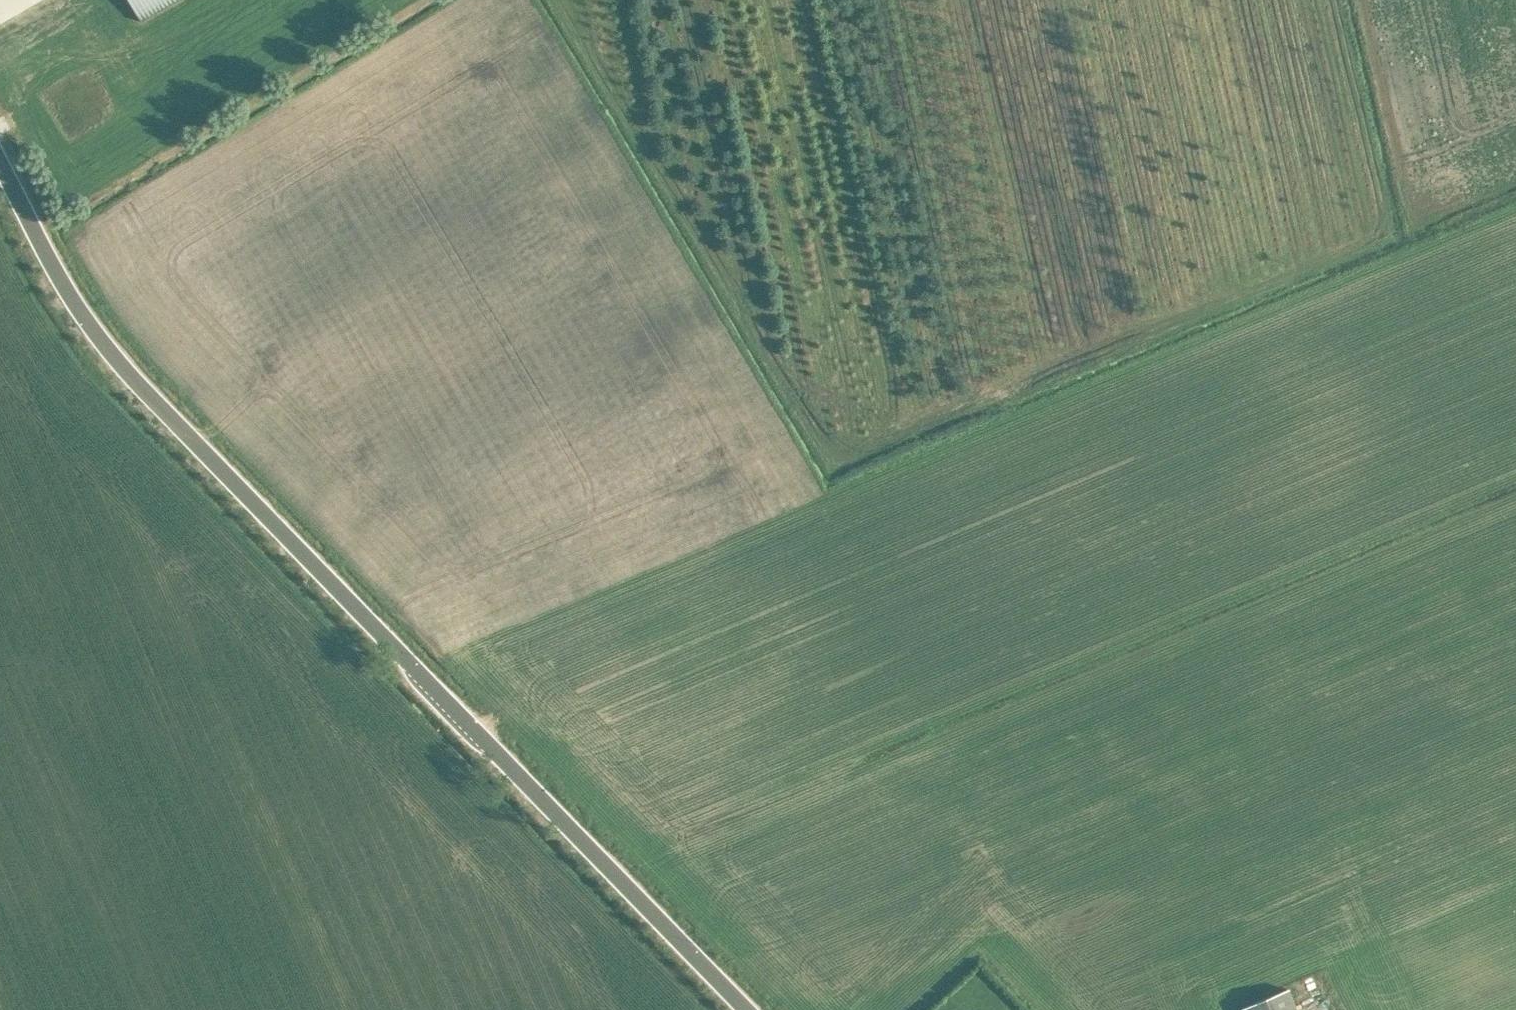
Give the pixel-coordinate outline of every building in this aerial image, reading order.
[(158,10),(176,0),(129,0),(141,21),(158,10)] [(1287,988),(1242,1007),(1244,1009),(1296,1009),(1287,988)]
